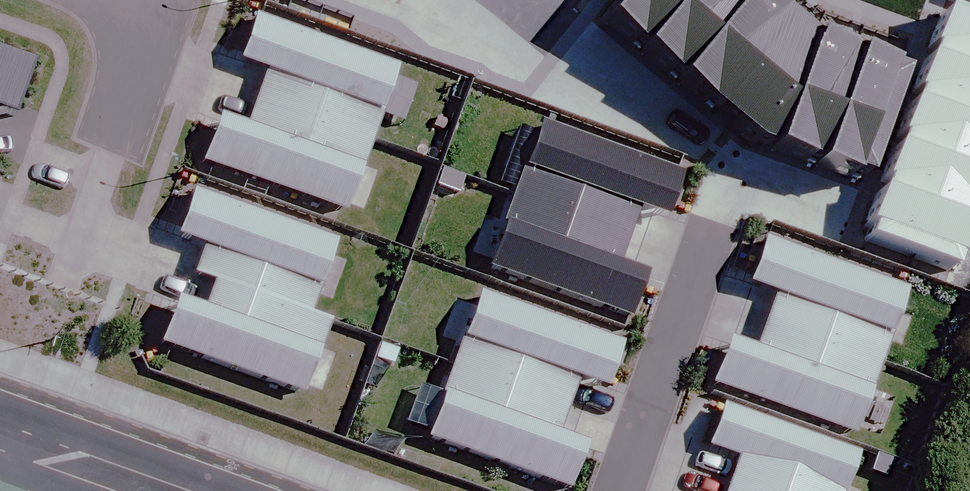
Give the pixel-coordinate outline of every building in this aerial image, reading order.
[(950,1),(933,49),(933,50),(969,63),(969,8),(950,1)] [(400,65),(257,14),(242,57),(268,66),(257,95),(374,137),(400,65)] [(933,50),(917,93),(969,112),(969,63),(933,50)] [(20,116),(38,66),(0,52),(0,109),(20,116)] [(917,93),(901,137),(903,138),(969,162),(969,112),(917,93)] [(347,210),(374,137),(257,95),(247,123),(222,114),(205,159),(347,210)] [(684,171),(541,119),(514,194),(626,235),(639,202),(669,213),(684,171)] [(903,138),(888,180),(969,210),(969,162),(903,138)] [(888,180),(873,221),(968,256),(969,249),(969,210),(888,180)] [(336,238),(194,187),(178,231),(208,242),(197,269),(215,276),(310,310),(336,238)] [(626,235),(514,194),(488,264),(632,316),(649,271),(618,259),(626,235)] [(715,331),(699,376),(841,427),(893,283),(750,232),(735,274),(763,284),(743,341),(715,331)] [(310,310),(215,276),(204,305),(180,296),(164,341),(303,391),(330,317),(310,310)] [(608,384),(623,342),(480,290),(453,364),(568,406),(580,374),(608,384)] [(568,406),(453,364),(427,435),(570,486),(586,442),(559,432),(568,406)] [(725,404),(711,442),(739,452),(729,479),(762,490),(843,490),(857,452),(725,404)] [(729,479),(725,490),(762,490),(729,479)]
